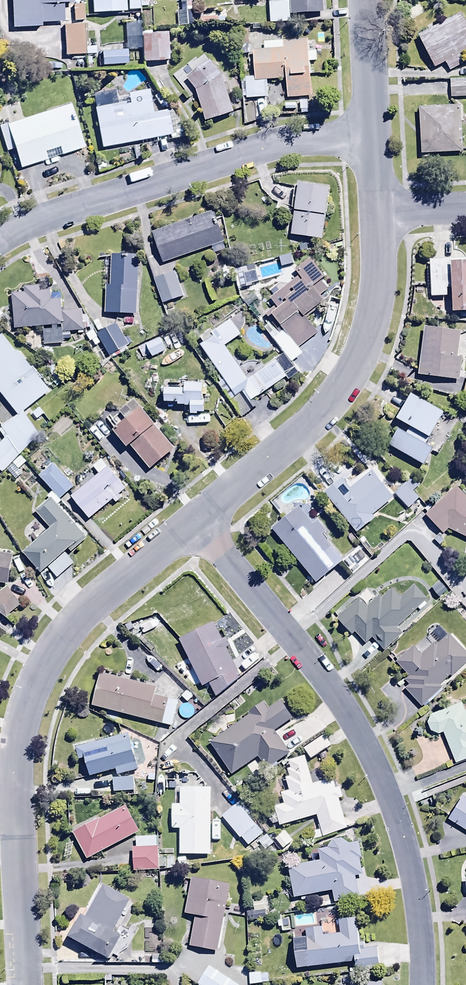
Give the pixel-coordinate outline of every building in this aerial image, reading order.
[(74,5),(74,0),(12,0),(14,31),(42,30),(42,25),(64,24),(64,5),(74,5)] [(93,15),(140,13),(140,0),(93,0),(93,15)] [(182,12),(194,12),(193,0),(182,0),(182,12)] [(290,3),(271,4),(272,25),(292,24),(292,17),(325,15),(324,0),(290,0),(290,3)] [(84,6),(74,7),(74,23),(85,23),(84,6)] [(419,38),(435,70),(447,64),(451,73),(465,66),(465,21),(464,16),(419,38)] [(141,26),(111,27),(111,41),(141,40),(141,26)] [(66,58),(97,56),(96,44),(86,44),(85,27),(64,28),(66,58)] [(142,37),(143,63),(170,63),(170,36),(142,37)] [(246,80),(246,82),(242,82),(243,99),(247,99),(247,101),(288,98),(289,100),(312,99),(310,64),(318,63),(317,54),(309,55),(308,41),(265,43),(265,52),(254,52),(256,79),(246,80)] [(102,53),(103,68),(128,67),(127,52),(102,53)] [(223,78),(211,63),(188,81),(197,92),(207,124),(235,115),(223,78)] [(452,82),(452,99),(465,99),(465,82),(452,82)] [(125,106),(95,111),(102,150),(141,143),(142,146),(158,143),(157,139),(173,137),(168,111),(152,114),(148,93),(129,96),(130,106),(126,107),(125,106)] [(15,151),(21,171),(85,150),(71,106),(0,128),(8,153),(15,151)] [(462,108),(421,110),(423,157),(464,155),(462,108)] [(330,191),(299,187),(293,237),(323,241),(330,191)] [(153,236),(163,266),(226,244),(215,214),(153,236)] [(141,259),(113,257),(111,287),(107,287),(105,315),(136,317),(141,259)] [(293,343),(314,329),(306,319),(326,305),(321,297),(330,291),(324,283),(327,281),(312,261),(296,272),(300,278),(279,294),(284,302),(265,315),(272,325),(265,330),(279,350),(292,341),(293,343)] [(431,262),(432,299),(455,299),(455,316),(465,315),(465,261),(431,262)] [(249,275),(247,268),(236,271),(240,291),(252,289),(251,285),(258,283),(256,274),(249,275)] [(177,274),(154,281),(162,306),(185,299),(177,274)] [(12,297),(15,331),(64,327),(65,334),(84,333),(82,312),(63,314),(62,296),(53,297),(53,294),(42,294),(42,288),(24,289),(25,296),(12,297)] [(248,328),(240,317),(213,336),(210,331),(203,335),(205,336),(200,339),(205,346),(202,348),(222,378),(216,383),(229,403),(243,394),(250,405),(288,380),(290,383),(299,377),(285,356),(275,363),(276,364),(248,382),(226,349),(242,337),(240,333),(248,328)] [(117,325),(98,336),(110,358),(130,346),(117,325)] [(461,334),(425,329),(419,377),(460,383),(462,360),(458,359),(461,334)] [(62,331),(44,333),(45,348),(63,346),(62,331)] [(18,416),(1,429),(2,430),(0,432),(0,434),(5,440),(0,446),(0,473),(3,475),(13,465),(18,471),(27,463),(19,456),(39,434),(24,414),(50,393),(41,383),(43,381),(33,369),(32,370),(18,353),(16,354),(1,335),(0,336),(0,394),(18,416)] [(147,347),(153,360),(167,353),(161,340),(147,347)] [(193,409),(192,417),(199,418),(199,416),(206,416),(207,403),(205,403),(207,386),(187,385),(187,392),(167,391),(167,406),(179,406),(179,408),(193,409)] [(407,437),(400,433),(391,448),(424,467),(433,452),(438,455),(457,423),(413,397),(399,422),(412,429),(407,437)] [(175,453),(136,404),(114,421),(110,416),(106,419),(117,432),(115,434),(129,451),(132,449),(151,472),(175,453)] [(98,421),(87,431),(98,446),(107,439),(106,437),(109,435),(98,421)] [(100,477),(72,499),(90,522),(114,502),(117,506),(127,498),(124,494),(126,492),(102,462),(93,469),(100,477)] [(394,502),(373,476),(353,492),(344,481),(326,496),(358,535),(376,521),(374,518),(394,502)] [(413,478),(394,495),(409,511),(420,501),(413,494),(421,487),(413,478)] [(443,536),(449,530),(465,539),(465,498),(457,488),(433,511),(429,507),(425,511),(428,515),(426,517),(443,536)] [(36,514),(51,531),(25,555),(43,576),(49,570),(59,580),(75,566),(65,555),(76,546),(78,549),(88,540),(58,507),(61,504),(52,495),(47,499),(50,501),(36,514)] [(300,510),(274,531),(318,585),(344,564),(323,537),(327,534),(318,523),(313,527),(300,510)] [(9,587),(15,557),(0,554),(0,586),(9,587)] [(448,592),(439,583),(431,590),(440,599),(448,592)] [(382,601),(379,598),(367,609),(360,600),(338,619),(352,637),(355,634),(365,646),(373,639),(384,652),(403,636),(396,629),(418,609),(421,612),(427,606),(424,603),(427,601),(416,587),(402,600),(393,591),(382,601)] [(0,595),(0,616),(4,620),(21,607),(8,589),(0,595)] [(216,699),(241,681),(227,651),(231,649),(227,641),(223,643),(215,626),(181,642),(202,690),(210,686),(216,699)] [(440,626),(398,664),(411,678),(406,683),(410,687),(405,691),(421,709),(443,689),(441,686),(449,678),(451,680),(465,666),(465,654),(440,626)] [(101,676),(93,709),(172,729),(179,704),(155,698),(157,690),(101,676)] [(264,706),(250,715),(252,718),(211,744),(232,777),(259,759),(266,770),(289,755),(274,733),(293,721),(281,704),(268,713),(264,706)] [(465,713),(462,705),(431,717),(428,725),(431,733),(439,737),(444,735),(457,765),(465,762),(465,713)] [(87,768),(91,779),(117,772),(119,778),(139,772),(128,736),(76,752),(82,770),(87,768)] [(324,738),(304,751),(311,762),(331,749),(324,738)] [(281,829),(317,818),(324,840),(348,833),(339,801),(343,800),(340,791),(336,792),(333,781),(314,787),(306,760),(290,764),(292,771),(289,772),(291,780),(287,781),(291,794),(282,796),(285,807),(276,809),(281,829)] [(134,780),(113,780),(113,794),(134,794),(134,780)] [(211,858),(212,791),(181,792),(181,808),(173,808),(173,831),(180,832),(180,857),(211,858)] [(464,799),(450,822),(465,832),(465,800),(464,799)] [(239,805),(222,819),(247,848),(264,834),(239,805)] [(75,837),(88,862),(139,834),(126,809),(75,837)] [(294,843),(284,833),(274,842),(283,853),(294,843)] [(158,839),(137,840),(137,850),(134,851),(135,874),(159,873),(158,839)] [(289,870),(295,902),(333,895),(335,905),(359,901),(355,879),(363,877),(360,862),(362,861),(359,845),(349,847),(343,842),(334,843),(328,851),(319,852),(321,865),(289,870)] [(230,888),(193,880),(186,917),(196,919),(190,949),(218,954),(230,888)] [(83,919),(71,941),(110,963),(122,940),(112,935),(130,903),(104,888),(86,920),(83,919)] [(252,898),(253,914),(269,912),(267,897),(252,898)] [(294,942),(297,971),(355,965),(356,975),(380,972),(378,950),(364,952),(364,944),(360,945),(358,920),(339,922),(340,936),(323,937),(323,929),(306,931),(307,940),(294,942)] [(200,984),(234,984),(210,970),(200,984)]
